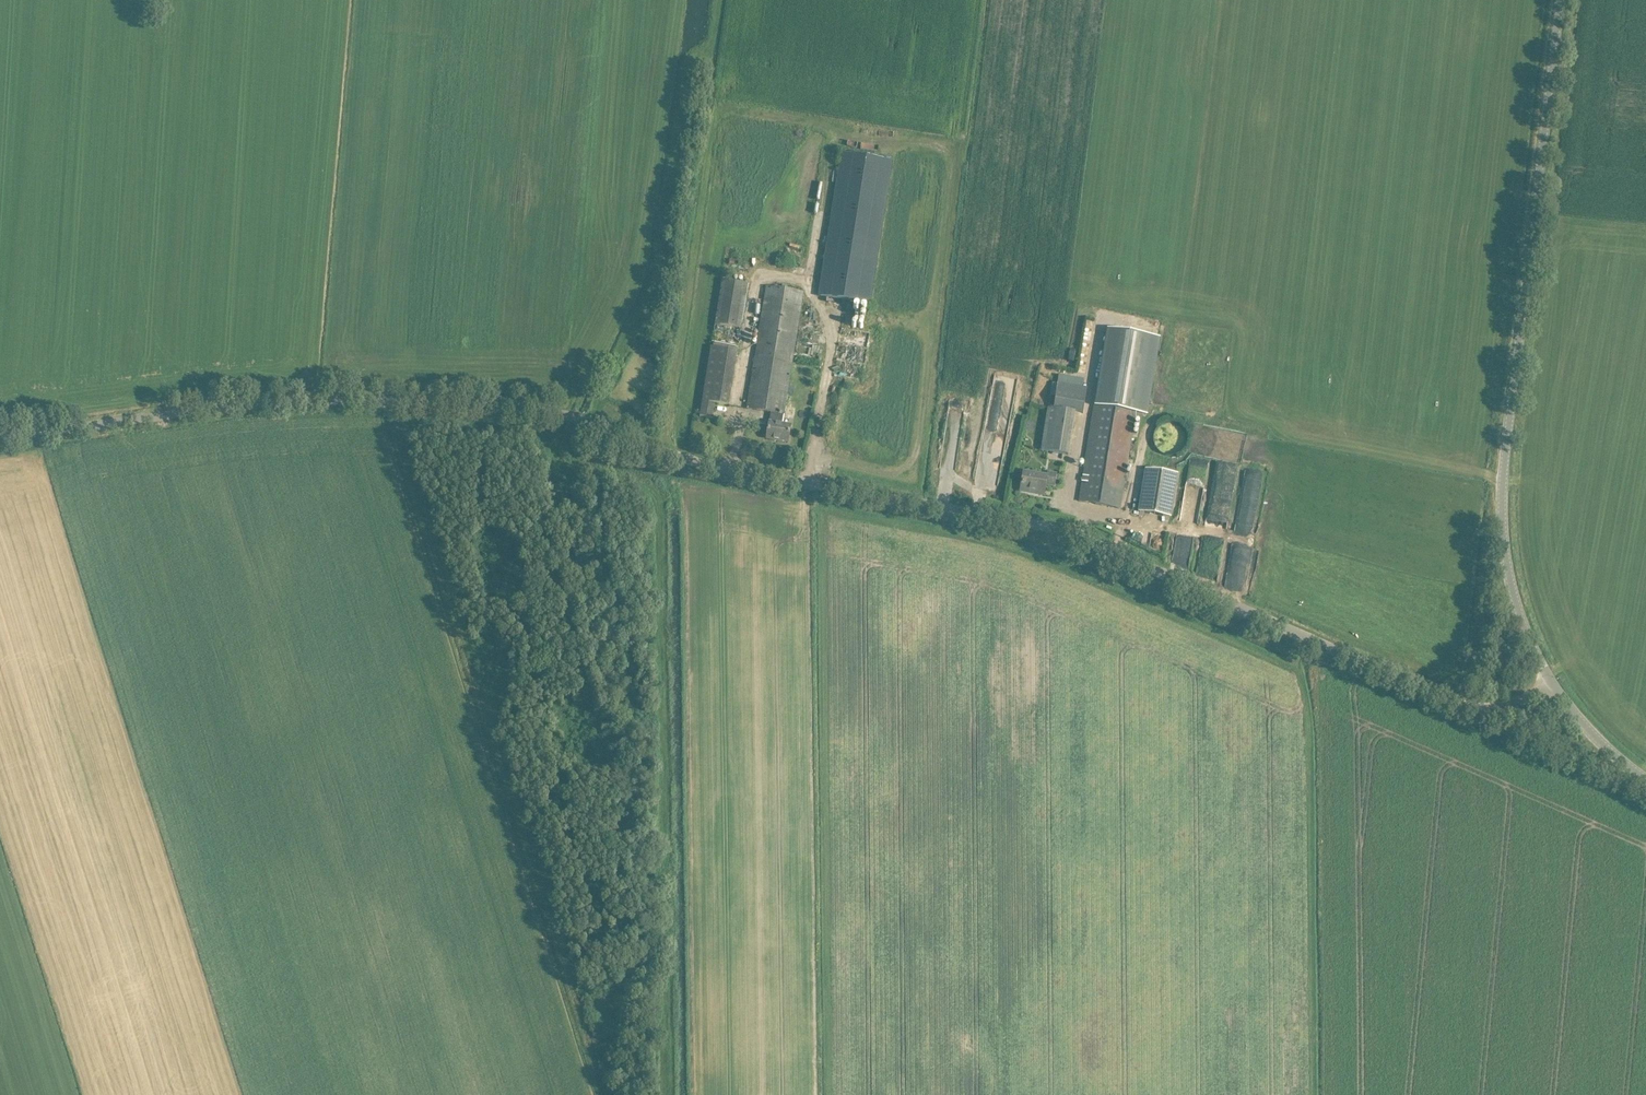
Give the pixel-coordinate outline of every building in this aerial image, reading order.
[(818,297),(871,306),(892,161),(841,153),(818,297)] [(721,280),(713,323),(741,328),(749,284),(721,280)] [(747,409),(771,413),(780,414),(785,415),(804,293),(767,288),(747,409)] [(1148,416),(1158,337),(1104,329),(1093,412),(1092,412),(1080,503),(1122,509),(1132,431),(1133,431),(1135,414),(1148,416)] [(801,332),(802,341),(821,340),(821,332),(801,332)] [(702,402),(716,404),(729,406),(737,351),(735,351),(736,346),(715,343),(715,344),(714,344),(714,347),(711,347),(702,402)] [(1000,480),(1018,378),(994,374),(982,444),(981,444),(975,476),(1000,480)] [(1087,388),(1058,383),(1054,407),(1083,412),(1087,388)] [(716,404),(702,402),(700,417),(713,419),(716,404)] [(1075,411),(1047,407),(1040,451),(1067,455),(1075,411)] [(771,413),(770,423),(778,424),(780,414),(771,413)] [(778,424),(770,423),(769,423),(767,439),(788,442),(791,426),(778,424)] [(1183,426),(1165,426),(1164,445),(1182,446),(1183,426)] [(1139,513),(1169,518),(1176,475),(1146,470),(1139,513)] [(1024,473),(1023,479),(1021,490),(1037,492),(1036,494),(1044,496),(1046,485),(1054,487),(1057,474),(1048,472),(1047,477),(1024,473)]
